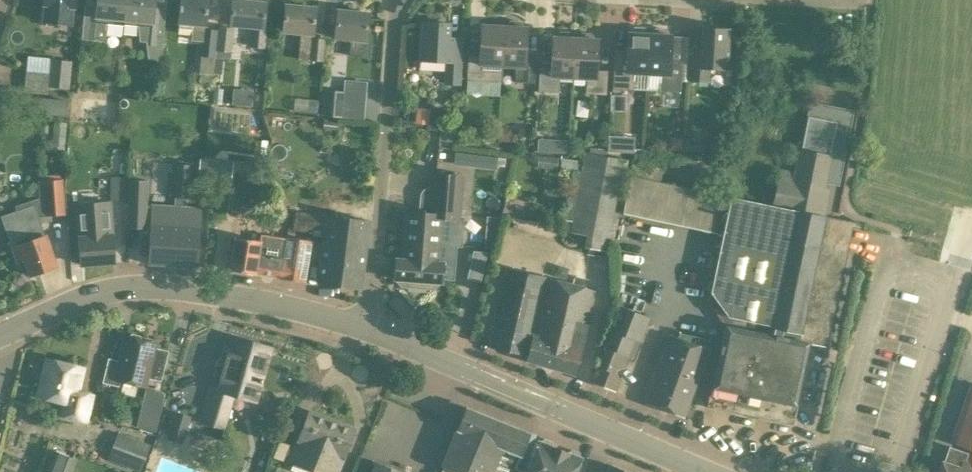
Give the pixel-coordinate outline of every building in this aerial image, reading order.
[(43,5),(44,5),(43,22),(71,24),(72,8),(74,8),(75,0),(43,0),(43,5)] [(125,20),(126,0),(85,0),(81,40),(105,42),(107,24),(124,25),(124,24),(125,20)] [(125,20),(124,24),(137,25),(139,42),(146,42),(148,59),(160,60),(166,0),(126,0),(125,20)] [(178,23),(177,32),(191,34),(191,39),(201,40),(198,73),(200,73),(199,80),(212,81),(212,78),(217,29),(205,28),(205,26),(207,0),(180,0),(178,23)] [(251,27),(249,46),(264,48),(267,29),(262,28),(265,3),(239,0),(233,0),(230,25),(251,27)] [(282,31),(300,33),(298,59),(323,61),(325,38),(312,36),(315,8),(285,5),(282,31)] [(365,41),(368,13),(337,10),(334,38),(351,40),(349,55),(363,56),(364,41),(365,41)] [(481,25),(479,55),(468,54),(466,81),(501,82),(502,66),(504,26),(500,26),(500,23),(497,21),(488,20),(484,22),(484,25),(481,25)] [(524,57),(526,28),(522,27),(523,24),(519,22),(510,21),(506,23),(506,27),(504,26),(502,66),(514,67),(514,81),(535,82),(536,57),(524,57)] [(459,84),(462,39),(449,38),(449,24),(421,22),(419,60),(445,62),(444,84),(459,84)] [(212,78),(218,78),(218,71),(220,71),(221,59),(232,60),(233,50),(231,50),(234,27),(217,25),(217,29),(212,78)] [(633,88),(634,73),(647,74),(649,34),(647,34),(647,31),(644,28),(635,28),(631,30),(631,33),(627,33),(626,49),(615,49),(612,87),(633,88)] [(726,69),(728,29),(702,28),(701,51),(689,50),(687,80),(708,81),(709,68),(726,69)] [(649,34),(647,74),(660,74),(659,91),(680,92),(682,53),(670,53),(671,35),(667,35),(667,32),(664,29),(655,29),(651,31),(651,34),(649,34)] [(556,34),(555,37),(552,37),(550,67),(539,66),(538,90),(558,91),(560,77),(573,78),(575,38),(572,38),(572,35),(568,32),(559,32),(556,34)] [(578,35),(578,38),(575,38),(573,78),(586,79),(585,93),(606,94),(607,70),(596,69),(598,39),(594,39),(594,36),(591,34),(582,33),(578,35)] [(48,72),(47,86),(69,88),(72,60),(50,57),(48,72)] [(47,86),(48,72),(25,70),(24,89),(46,91),(47,86)] [(221,104),(223,90),(214,89),(212,103),(221,104)] [(343,118),(345,91),(323,89),(321,116),(343,118)] [(292,108),(315,112),(317,99),(294,95),(292,108)] [(623,110),(624,96),(610,95),(609,109),(623,110)] [(66,116),(68,100),(42,98),(40,114),(66,116)] [(808,115),(801,150),(799,150),(794,173),(779,170),(772,206),(823,215),(828,189),(823,188),(824,182),(838,185),(854,109),(809,100),(806,115),(808,115)] [(113,107),(104,106),(103,119),(112,120),(113,107)] [(429,110),(417,108),(415,122),(427,123),(429,110)] [(63,150),(66,123),(53,122),(51,149),(63,150)] [(498,132),(498,141),(512,141),(512,129),(498,128),(498,132)] [(730,132),(720,132),(720,145),(730,145),(730,132)] [(635,149),(635,134),(608,134),(608,148),(635,149)] [(683,138),(670,138),(670,149),(683,150),(683,138)] [(539,141),(538,153),(553,153),(553,141),(539,141)] [(862,229),(863,223),(823,215),(772,206),(758,203),(660,182),(665,155),(636,149),(631,175),(623,214),(723,235),(711,293),(728,316),(719,354),(712,386),(710,386),(706,407),(792,425),(797,404),(795,404),(809,337),(825,340),(849,227),(862,229)] [(611,251),(627,159),(584,151),(582,164),(580,163),(579,172),(573,171),(564,218),(572,220),(570,231),(586,234),(584,246),(611,251)] [(458,153),(456,163),(496,168),(496,166),(503,167),(504,159),(458,153)] [(539,154),(537,166),(558,168),(559,156),(539,154)] [(672,166),(697,166),(697,154),(671,155),(672,166)] [(579,163),(579,159),(562,156),(560,167),(573,170),(573,171),(579,172),(580,163),(579,163)] [(233,161),(199,157),(196,180),(230,184),(233,161)] [(189,197),(192,164),(174,162),(171,195),(174,195),(186,196),(189,197)] [(419,212),(405,211),(401,259),(395,259),(393,279),(398,279),(401,282),(409,283),(408,286),(411,288),(423,289),(425,287),(426,284),(434,285),(437,282),(442,283),(443,262),(439,262),(441,245),(461,246),(463,218),(459,217),(462,174),(434,171),(432,202),(423,202),(422,202),(421,202),(421,203),(420,204),(420,206),(419,212)] [(128,176),(110,175),(109,198),(127,199),(128,176)] [(65,213),(62,180),(60,181),(43,182),(45,214),(65,213)] [(148,264),(196,267),(200,208),(185,207),(186,196),(174,195),(173,207),(152,205),(152,207),(146,207),(147,183),(128,182),(127,226),(150,227),(148,264)] [(92,201),(75,202),(76,222),(83,222),(83,237),(78,237),(80,264),(114,262),(112,235),(105,235),(104,220),(112,220),(110,200),(92,201)] [(15,212),(1,217),(12,247),(11,247),(17,263),(24,261),(30,276),(57,266),(45,235),(38,216),(37,215),(34,205),(15,212)] [(369,222),(326,216),(326,213),(294,208),(292,228),(313,232),(313,235),(323,236),(318,283),(361,289),(369,222)] [(496,245),(498,215),(488,214),(486,244),(496,245)] [(304,282),(311,241),(285,236),(285,238),(260,234),(259,241),(235,237),(229,270),(255,274),(255,272),(279,276),(279,278),(304,282)] [(472,250),(466,279),(480,282),(487,251),(472,250)] [(506,269),(498,303),(487,346),(527,356),(526,360),(574,374),(581,351),(582,350),(596,290),(506,269)] [(598,347),(603,349),(590,381),(614,390),(627,358),(633,360),(650,317),(615,303),(598,347)] [(165,388),(181,325),(133,314),(118,377),(165,388)] [(684,416),(708,350),(670,335),(645,402),(684,416)] [(254,401),(270,348),(233,337),(218,389),(211,387),(201,420),(223,427),(232,395),(254,401)] [(37,396),(63,403),(61,414),(85,420),(92,395),(77,392),(83,368),(47,359),(37,396)] [(971,381),(951,440),(968,447),(967,451),(951,445),(948,455),(941,471),(971,471),(971,381)] [(163,396),(144,391),(135,429),(154,434),(163,396)] [(531,460),(520,455),(529,433),(466,407),(442,466),(443,467),(441,471),(526,471),(531,460)] [(174,410),(166,438),(183,443),(190,415),(174,410)] [(309,413),(290,461),(319,471),(337,471),(353,431),(309,413)] [(150,443),(117,431),(107,458),(140,471),(150,443)] [(560,449),(551,446),(551,441),(544,439),(540,442),(539,441),(531,460),(526,471),(551,471),(560,449)] [(560,449),(551,471),(576,471),(581,457),(579,457),(579,452),(572,449),(568,452),(560,449)] [(44,471),(65,471),(71,457),(52,450),(44,471)] [(371,460),(366,471),(405,471),(371,460)]
